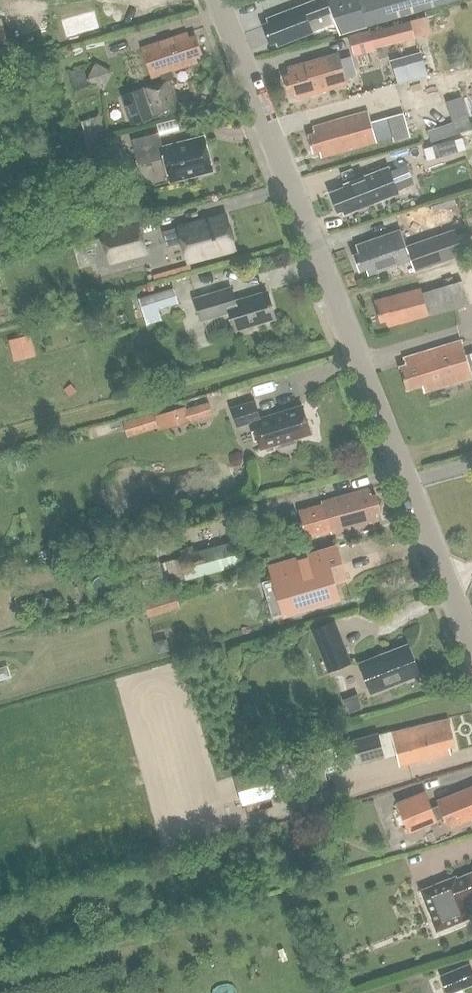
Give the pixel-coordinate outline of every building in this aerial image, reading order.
[(266,25),(271,41),(276,39),(278,45),(314,30),(335,21),(340,32),(455,0),(310,0),(268,17),(270,23),(266,25)] [(8,29),(5,19),(0,21),(0,32),(8,29)] [(370,32),(375,49),(415,38),(410,21),(370,32)] [(196,55),(201,54),(194,35),(190,37),(189,32),(143,48),(152,76),(198,60),(196,55)] [(438,47),(405,56),(411,79),(444,70),(438,47)] [(297,95),(345,80),(336,51),(289,66),(291,72),(284,75),(290,92),(295,90),(297,95)] [(84,69),(70,73),(74,89),(89,85),(84,69)] [(134,124),(181,108),(171,79),(124,96),(134,124)] [(445,102),(458,134),(471,129),(471,125),(460,96),(445,102)] [(321,152),(323,158),(377,143),(377,142),(393,138),(394,142),(411,138),(404,114),(371,123),(368,112),(315,127),(316,134),(309,136),(314,154),(321,152)] [(213,171),(204,136),(163,146),(159,132),(132,139),(139,165),(164,158),(170,182),(185,178),(187,181),(198,178),(198,175),(213,171)] [(433,146),(424,149),(428,161),(466,149),(462,138),(455,140),(454,138),(433,145),(433,146)] [(344,213),(398,192),(388,168),(344,184),(346,189),(333,194),(339,210),(342,208),(344,213)] [(235,249),(228,219),(227,216),(165,232),(168,246),(184,241),(189,261),(235,249)] [(109,266),(148,255),(139,224),(101,235),(109,266)] [(353,254),(360,273),(366,270),(368,276),(411,262),(414,271),(471,253),(471,247),(467,231),(457,234),(456,229),(407,246),(401,229),(355,245),(358,252),(353,254)] [(275,317),(267,289),(234,299),(230,285),(193,297),(200,319),(229,310),(235,329),(275,317)] [(140,298),(148,323),(162,318),(159,309),(179,303),(174,287),(140,298)] [(422,289),(375,302),(381,322),(387,321),(388,326),(429,315),(423,294),(422,289)] [(30,336),(10,341),(15,360),(35,355),(30,336)] [(468,353),(463,338),(405,356),(406,362),(399,364),(407,389),(421,384),(424,392),(471,377),(471,351),(468,353)] [(295,440),(312,435),(303,406),(261,419),(255,402),(232,409),(238,427),(253,422),(262,450),(278,445),(295,440)] [(209,403),(186,410),(190,421),(190,424),(213,417),(209,403)] [(185,406),(155,415),(159,430),(190,421),(186,410),(185,406)] [(139,417),(123,421),(128,437),(143,432),(139,417)] [(295,440),(278,445),(279,449),(296,444),(295,440)] [(322,503),(299,510),(308,537),(330,530),(331,532),(377,519),(375,513),(381,511),(376,494),(371,496),(369,487),(321,501),(322,503)] [(159,562),(139,567),(145,589),(186,578),(187,580),(245,565),(238,541),(180,556),(181,559),(160,564),(159,562)] [(336,547),(270,567),(285,615),(339,598),(334,583),(346,580),(336,547)] [(176,591),(160,596),(164,613),(180,608),(176,591)] [(336,619),(311,629),(328,672),(352,662),(336,619)] [(167,639),(155,643),(158,654),(170,650),(167,639)] [(417,674),(406,644),(357,662),(369,692),(417,674)] [(352,709),(366,706),(364,694),(350,697),(352,709)] [(449,748),(455,746),(448,720),(380,738),(379,734),(336,746),(337,747),(343,769),(397,755),(401,767),(450,754),(449,748)] [(243,807),(290,795),(289,790),(283,766),(282,764),(235,777),(243,807)] [(433,806),(438,818),(444,816),(448,827),(471,818),(471,785),(437,799),(439,803),(433,806)] [(427,790),(397,803),(410,833),(438,821),(437,818),(433,806),(427,790)] [(303,828),(292,831),(294,837),(305,834),(303,828)] [(458,879),(465,897),(467,901),(471,899),(471,873),(458,879)] [(419,891),(437,934),(471,919),(471,913),(467,901),(465,897),(458,879),(457,875),(419,891)] [(441,975),(448,992),(453,992),(471,985),(471,966),(471,963),(441,975)]
